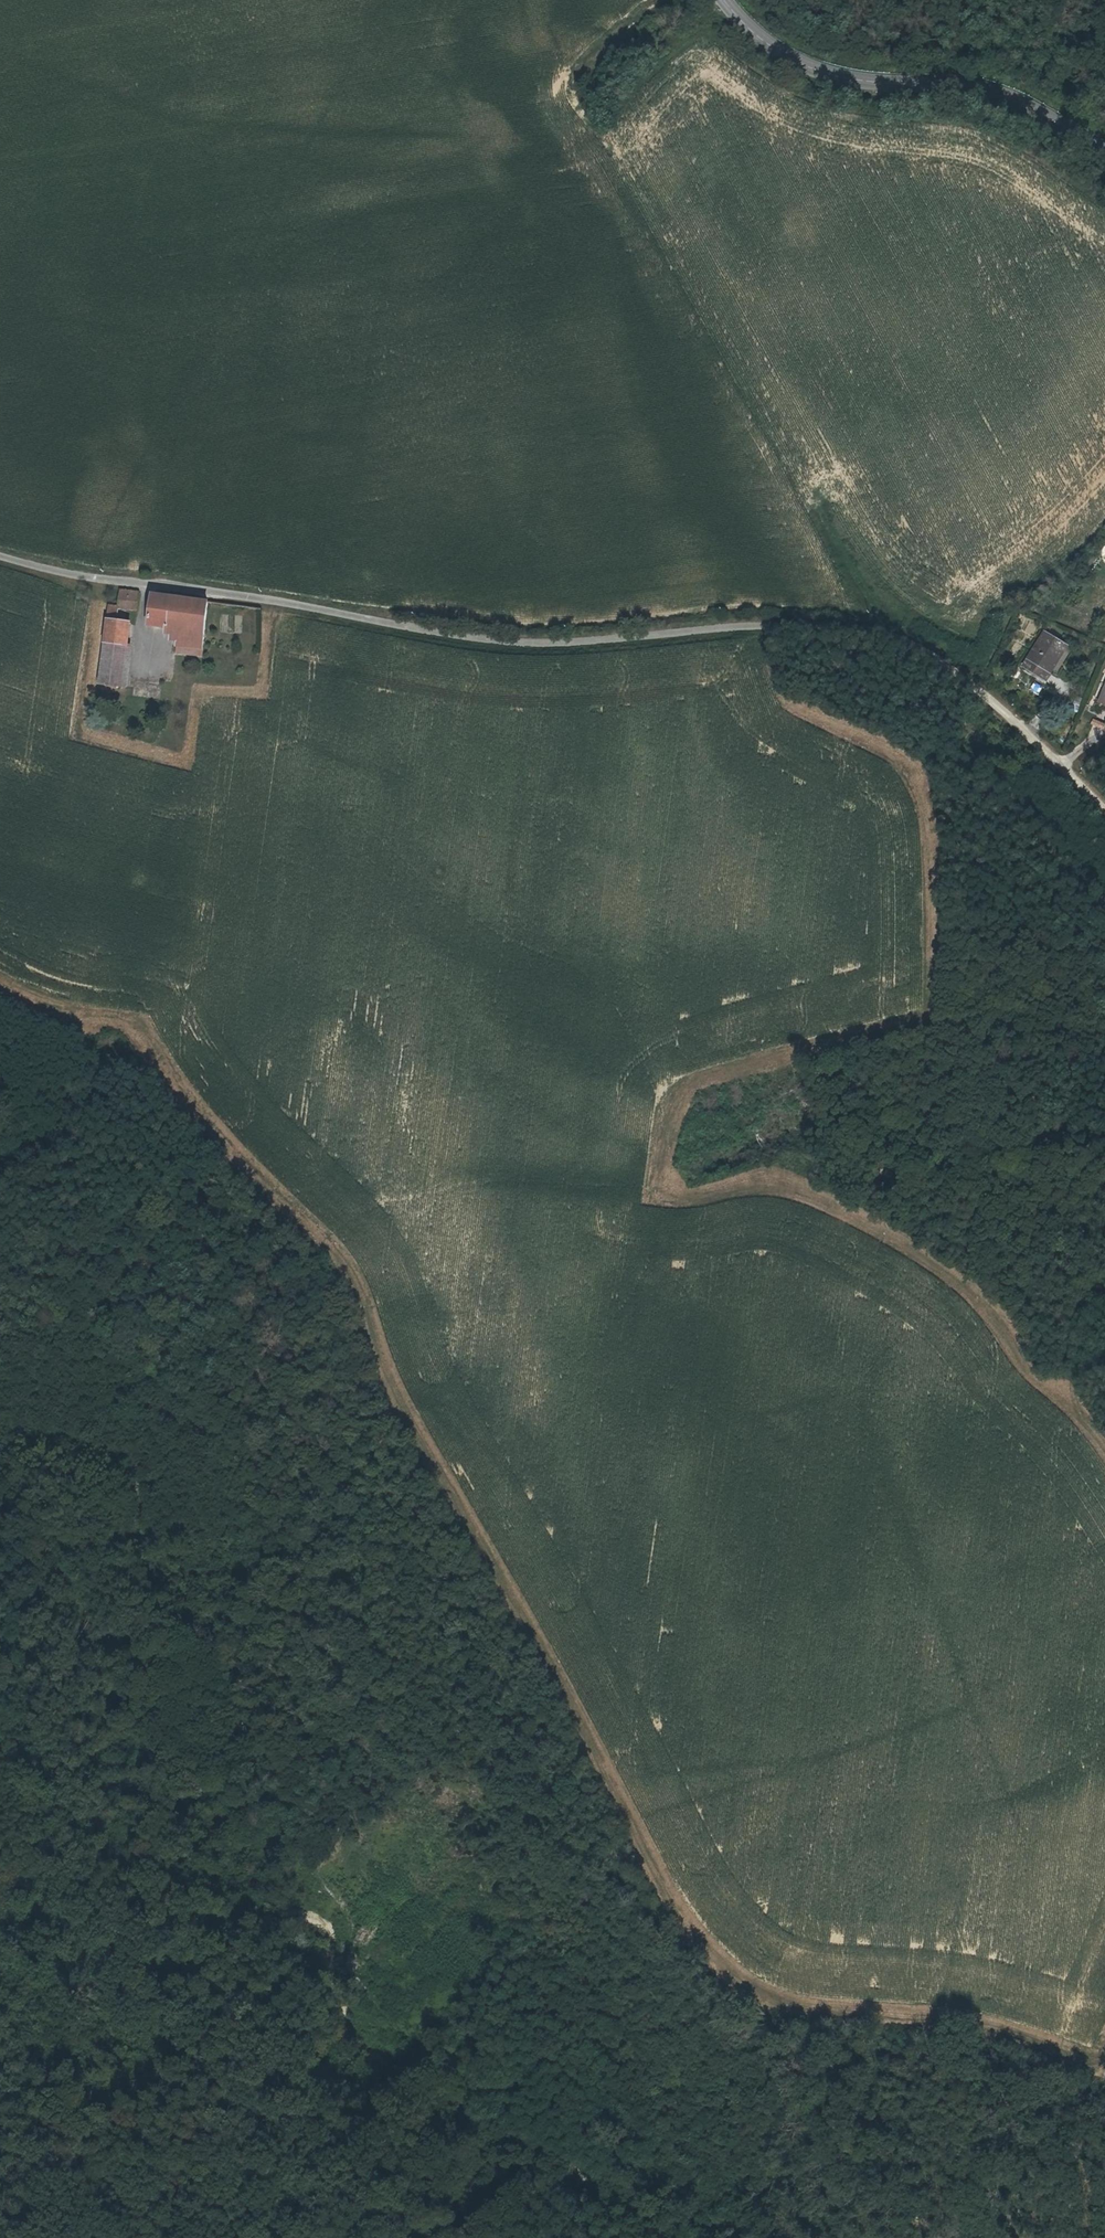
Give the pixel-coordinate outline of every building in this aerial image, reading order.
[(1095,561),(1089,556),(1082,566),(1088,571),(1095,561)] [(112,605),(109,619),(125,622),(128,609),(141,611),(145,593),(125,590),(122,606),(112,605)] [(183,630),(207,634),(214,603),(157,595),(152,625),(183,630)] [(125,622),(109,619),(97,682),(120,686),(132,623),(125,622)] [(205,648),(207,634),(183,630),(181,644),(205,648)] [(1052,642),(1030,635),(1018,670),(1040,678),(1052,642)] [(205,648),(181,644),(179,654),(203,657),(205,648)] [(1096,707),(1104,710),(1104,685),(1096,707)]
